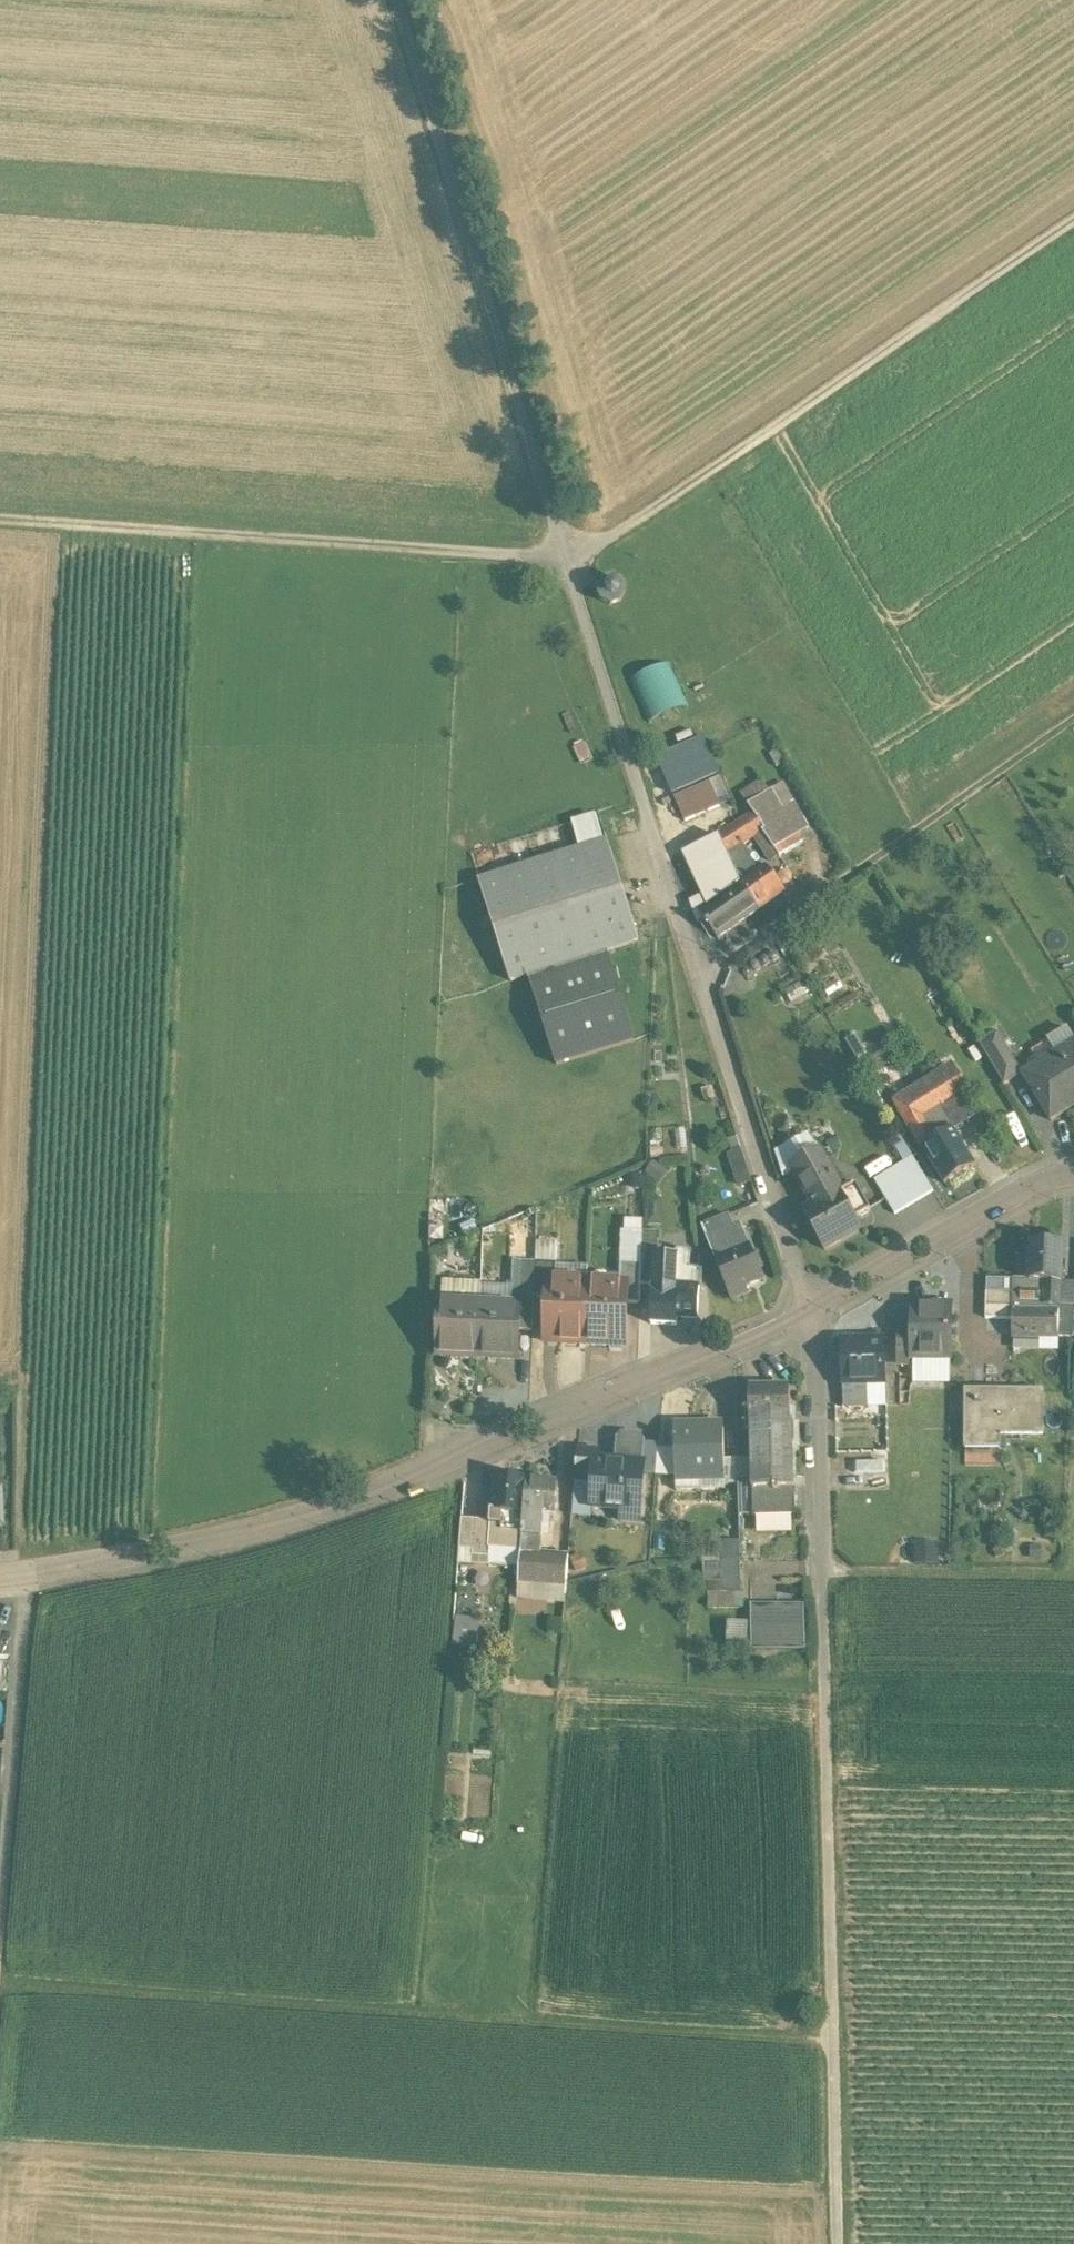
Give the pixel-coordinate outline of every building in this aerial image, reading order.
[(609,574),(598,579),(594,589),(598,599),(608,604),(618,600),(623,589),(619,578),(609,574)] [(670,665),(635,679),(652,721),(687,707),(670,665)] [(762,782),(741,796),(748,806),(769,792),(762,782)] [(710,784),(674,799),(685,823),(720,807),(710,784)] [(769,792),(748,806),(753,814),(765,831),(762,833),(779,858),(803,842),(798,835),(807,829),(782,784),(769,792)] [(572,819),(581,849),(603,842),(594,813),(572,819)] [(753,814),(719,837),(741,883),(758,871),(742,846),(762,833),(765,831),(753,814)] [(719,838),(683,855),(707,907),(740,884),(719,838)] [(581,849),(479,881),(511,983),(530,977),(607,953),(638,943),(606,841),(603,842),(581,849)] [(758,871),(741,883),(760,910),(785,893),(766,866),(758,871)] [(707,907),(699,913),(718,940),(760,910),(741,883),(740,884),(707,907)] [(607,953),(530,977),(559,1067),(635,1043),(607,953)] [(1022,1074),(997,1032),(979,1043),(1004,1085),(1022,1074)] [(856,1059),(867,1054),(859,1035),(847,1040),(856,1059)] [(1022,1074),(1051,1121),(1073,1107),(1073,1043),(1022,1074)] [(954,1068),(895,1103),(907,1124),(921,1116),(938,1106),(967,1089),(954,1068)] [(967,1089),(938,1106),(952,1129),(953,1130),(981,1112),(967,1089)] [(935,1139),(921,1116),(907,1124),(922,1147),(935,1139)] [(823,1128),(810,1134),(818,1150),(831,1143),(823,1128)] [(935,1139),(922,1147),(944,1184),(974,1166),(953,1130),(952,1129),(935,1139)] [(737,1133),(727,1136),(730,1148),(741,1146),(737,1133)] [(739,1148),(726,1153),(739,1185),(752,1180),(739,1148)] [(819,1154),(794,1168),(814,1208),(840,1193),(819,1154)] [(912,1157),(874,1181),(895,1215),(933,1191),(912,1157)] [(667,1173),(653,1164),(648,1173),(661,1181),(667,1173)] [(646,1171),(631,1171),(631,1196),(646,1196),(646,1171)] [(846,1204),(840,1193),(814,1208),(804,1213),(825,1251),(842,1241),(841,1239),(860,1229),(854,1217),(859,1214),(852,1201),(846,1204)] [(659,1223),(659,1202),(648,1202),(648,1223),(659,1223)] [(537,1261),(556,1262),(557,1205),(538,1211),(537,1261)] [(725,1217),(702,1227),(707,1240),(730,1230),(725,1217)] [(743,1232),(733,1236),(730,1230),(707,1240),(728,1292),(743,1286),(744,1288),(745,1288),(763,1280),(749,1246),(748,1246),(743,1232)] [(659,1233),(643,1233),(641,1265),(641,1285),(654,1286),(654,1285),(655,1285),(657,1258),(658,1258),(659,1233)] [(1062,1246),(1030,1245),(1029,1280),(1029,1281),(1060,1282),(1061,1282),(1062,1246)] [(691,1256),(686,1251),(678,1251),(673,1255),(673,1259),(675,1259),(674,1286),(698,1288),(699,1270),(690,1269),(691,1256)] [(698,1288),(674,1286),(675,1259),(673,1259),(658,1258),(657,1258),(655,1285),(654,1285),(654,1286),(652,1325),(676,1326),(676,1318),(697,1319),(699,1288),(698,1288)] [(556,1264),(536,1263),(534,1291),(534,1298),(547,1299),(547,1287),(555,1288),(556,1264)] [(641,1265),(621,1264),(619,1290),(627,1291),(626,1305),(640,1305),(641,1285),(641,1265)] [(1013,1280),(987,1279),(986,1292),(1013,1293),(1013,1280)] [(1060,1282),(1029,1281),(1029,1280),(1013,1280),(1013,1293),(1012,1311),(1043,1311),(1059,1311),(1061,1284),(1060,1282)] [(444,1296),(486,1297),(487,1283),(444,1282),(444,1296)] [(1061,1284),(1058,1337),(1073,1338),(1073,1328),(1073,1285),(1061,1284)] [(743,1286),(728,1292),(731,1300),(748,1294),(745,1288),(744,1288),(743,1286)] [(555,1288),(547,1287),(547,1299),(545,1343),(585,1345),(587,1289),(555,1288)] [(619,1290),(587,1289),(585,1345),(625,1346),(626,1305),(627,1291),(619,1290)] [(534,1291),(512,1290),(511,1306),(520,1307),(519,1331),(533,1331),(534,1298),(534,1291)] [(1013,1293),(986,1292),(985,1319),(1012,1319),(1012,1311),(1013,1293)] [(480,1305),(440,1303),(438,1356),(462,1357),(478,1358),(480,1305)] [(511,1306),(480,1305),(478,1358),(518,1360),(519,1331),(520,1307),(511,1306)] [(951,1307),(930,1307),(930,1312),(912,1312),(912,1329),(912,1358),(950,1358),(951,1307)] [(1043,1311),(1012,1311),(1012,1319),(1012,1336),(1058,1337),(1059,1317),(1059,1311),(1043,1311)] [(912,1329),(899,1329),(899,1358),(912,1358),(912,1329)] [(884,1340),(842,1341),(843,1385),(867,1384),(885,1384),(884,1340)] [(885,1384),(867,1384),(867,1390),(868,1406),(885,1406),(885,1384)] [(791,1435),(790,1388),(749,1389),(750,1405),(743,1405),(743,1424),(751,1424),(752,1459),(738,1460),(738,1485),(739,1515),(753,1515),(753,1517),(796,1516),(794,1442),(792,1442),(792,1435),(791,1435)] [(867,1390),(843,1390),(844,1407),(868,1406),(867,1390)] [(1043,1392),(965,1391),(965,1450),(1000,1450),(1000,1435),(1043,1435),(1043,1392)] [(724,1430),(694,1430),(694,1425),(674,1426),(676,1491),(701,1490),(701,1480),(723,1480),(725,1479),(724,1460),(724,1430)] [(645,1441),(617,1439),(615,1462),(643,1465),(645,1448),(645,1441)] [(658,1450),(645,1448),(643,1465),(642,1475),(656,1476),(658,1450)] [(615,1462),(597,1461),(598,1453),(578,1451),(575,1482),(594,1483),(592,1508),(639,1512),(642,1475),(643,1465),(615,1462)] [(738,1460),(724,1460),(725,1479),(723,1480),(723,1485),(738,1485),(738,1460)] [(527,1480),(494,1477),(493,1492),(487,1491),(486,1505),(491,1505),(490,1523),(488,1548),(490,1549),(521,1551),(524,1515),(527,1480)] [(558,1483),(527,1480),(524,1515),(521,1551),(542,1553),(544,1514),(555,1515),(558,1483)] [(475,1521),(461,1520),(459,1549),(473,1550),(475,1521)] [(490,1523),(475,1521),(473,1550),(473,1556),(489,1557),(490,1549),(488,1548),(490,1523)] [(934,1541),(916,1541),(916,1561),(934,1561),(934,1541)] [(742,1543),(722,1542),(721,1573),(706,1573),(705,1582),(721,1583),(721,1592),(709,1592),(709,1605),(740,1606),(742,1543)] [(542,1553),(521,1551),(519,1583),(552,1586),(551,1594),(565,1595),(568,1557),(542,1553)] [(587,1557),(576,1555),(575,1568),(586,1570),(587,1557)] [(753,1611),(753,1649),(805,1649),(805,1611),(753,1611)] [(477,1619),(457,1618),(456,1641),(476,1642),(477,1619)]
